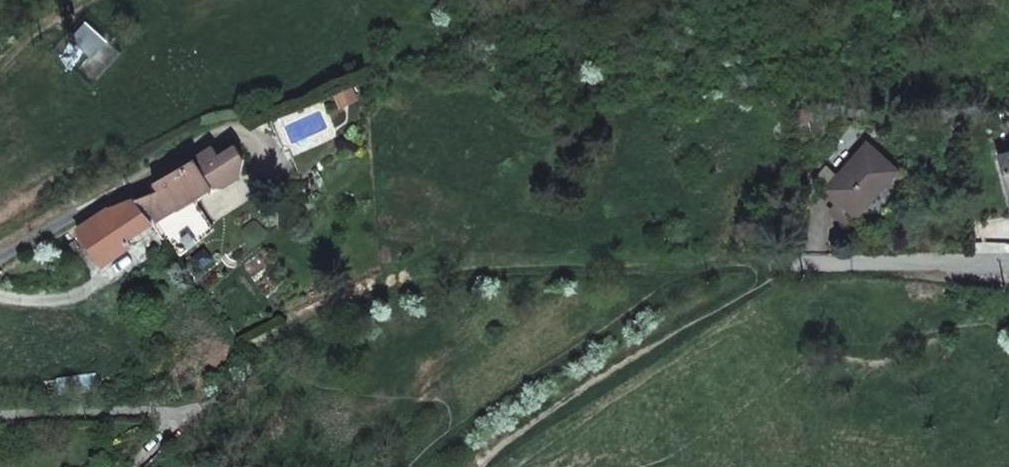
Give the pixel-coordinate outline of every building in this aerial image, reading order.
[(85,23),(72,38),(92,56),(105,40),(85,23)] [(353,87),(333,96),(339,109),(359,99),(353,87)] [(212,145),(152,182),(157,189),(133,199),(151,221),(169,247),(173,244),(180,254),(215,233),(192,197),(208,186),(220,187),(240,174),(244,159),(235,145),(218,155),(212,145)] [(856,215),(896,170),(866,145),(827,189),(856,215)] [(999,155),(1008,191),(1008,152),(999,155)] [(124,233),(151,221),(133,199),(107,210),(105,208),(78,228),(102,264),(130,244),(124,233)] [(96,392),(96,376),(44,382),(44,398),(96,392)]
